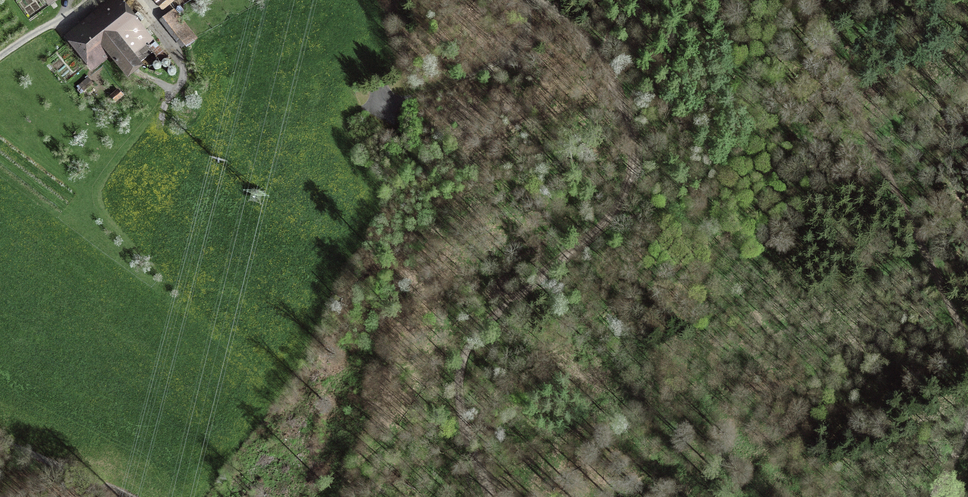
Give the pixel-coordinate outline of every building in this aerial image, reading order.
[(49,10),(64,0),(42,0),(49,10)] [(62,38),(91,75),(110,61),(125,80),(141,67),(149,77),(172,60),(127,0),(112,0),(62,38)] [(161,10),(174,0),(153,0),(161,10)] [(174,10),(161,20),(184,51),(197,41),(174,10)] [(87,79),(74,88),(78,94),(91,85),(87,79)]
